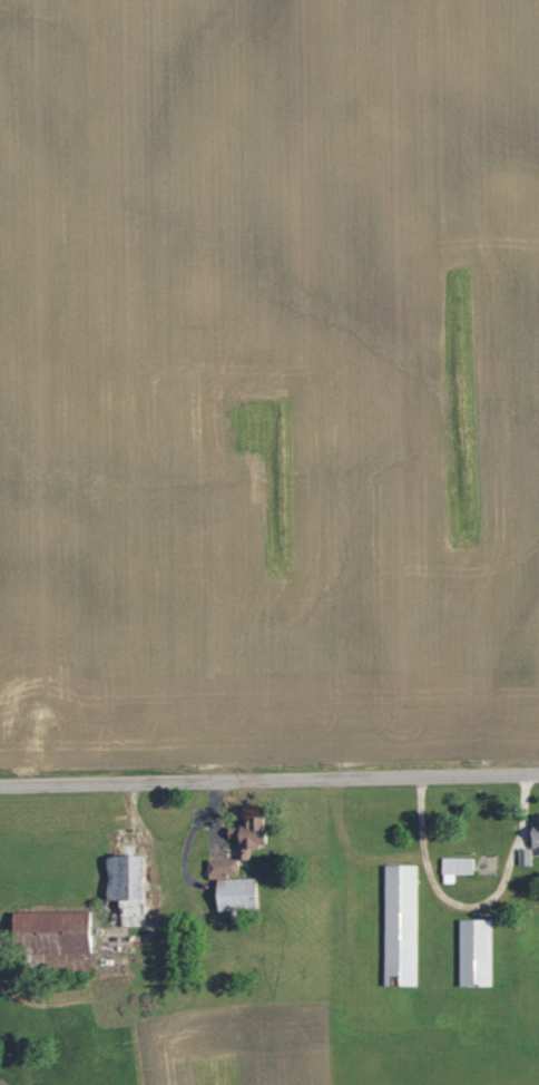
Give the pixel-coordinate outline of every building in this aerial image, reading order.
[(538,855),(538,812),(527,812),(527,846),(518,846),(518,864),(531,863),(531,855),(538,855)] [(252,909),(251,843),(264,843),(264,828),(250,828),(250,818),(228,818),(228,838),(236,838),(236,857),(207,858),(207,878),(213,877),(214,910),(252,909)] [(473,856),(441,856),(441,873),(473,873),(473,856)] [(383,863),(383,985),(415,985),(415,863),(383,863)] [(489,986),(489,918),(457,918),(457,986),(489,986)]
